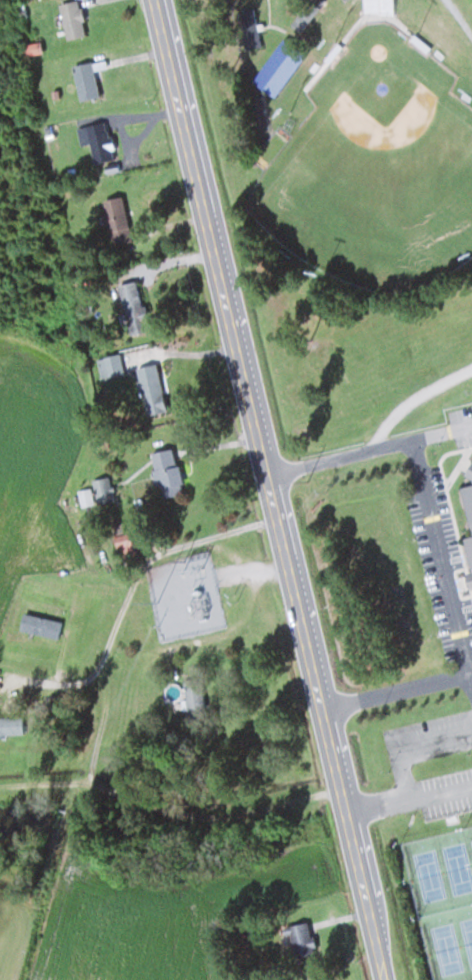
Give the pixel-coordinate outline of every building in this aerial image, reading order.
[(65,39),(86,34),(78,0),(71,0),(57,3),(65,39)] [(292,23),(309,0),(314,0),(323,6),(304,32),(292,23)] [(241,9),(250,49),(265,46),(256,6),(241,9)] [(287,36),(310,54),(279,95),(256,78),(287,36)] [(97,96),(91,61),(72,64),(78,100),(97,96)] [(90,144),(94,165),(112,161),(104,121),(76,127),(81,146),(90,144)] [(102,200),(109,225),(126,220),(119,196),(102,200)] [(117,285),(128,324),(146,319),(135,280),(117,285)] [(96,358),(101,378),(123,372),(117,352),(96,358)] [(161,396),(155,363),(134,367),(140,399),(161,396)] [(158,498),(182,493),(173,448),(148,453),(158,498)] [(465,464),(469,485),(461,486),(468,536),(463,537),(469,573),(463,573),(465,589),(471,588),(471,463),(465,464)] [(92,504),(90,488),(78,489),(80,506),(92,504)] [(56,639),(60,621),(22,612),(18,629),(56,639)] [(202,709),(202,682),(183,682),(183,709),(202,709)] [(315,952),(305,920),(284,926),(294,959),(315,952)]
